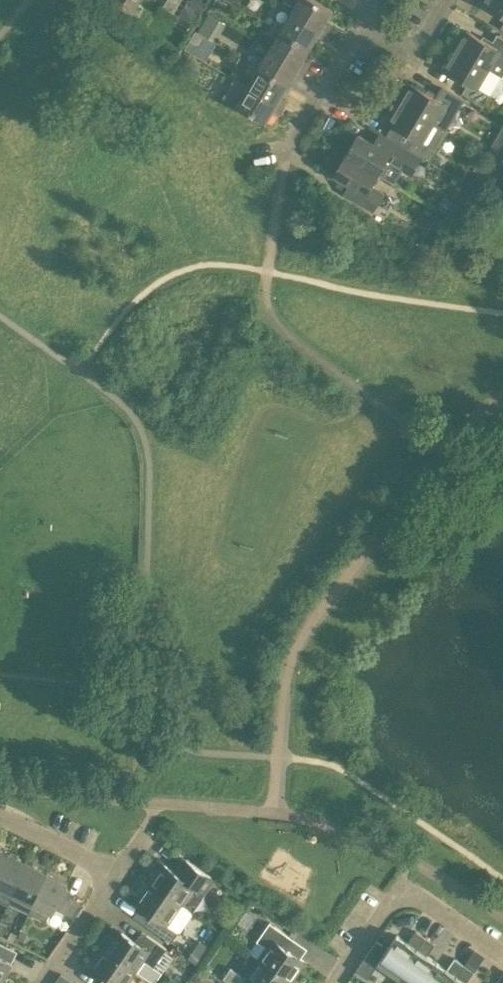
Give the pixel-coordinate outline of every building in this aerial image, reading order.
[(139,0),(124,0),(120,7),(137,17),(143,6),(138,2),(139,0)] [(180,2),(176,0),(167,0),(163,7),(174,13),(180,2)] [(191,0),(187,0),(181,11),(196,20),(204,7),(191,0)] [(291,11),(327,32),(331,25),(325,21),(332,9),(316,0),(296,0),(297,0),(291,11)] [(482,2),(502,15),(502,0),(484,0),(482,2)] [(323,39),(327,32),(291,11),(285,21),(277,16),(272,25),(310,47),(317,35),(323,39)] [(275,37),(269,48),(305,69),(309,62),(303,59),(310,47),(272,25),(267,33),(275,37)] [(455,49),(500,75),(501,75),(502,72),(502,37),(497,34),(491,44),(466,30),(455,49)] [(255,54),(250,62),(288,84),(295,73),(301,76),(305,69),(269,48),(263,58),(255,54)] [(483,105),(500,75),(455,49),(444,68),(468,82),(462,92),(483,105)] [(188,65),(193,56),(184,51),(179,60),(188,65)] [(253,75),(247,85),(283,106),(287,100),(281,96),(288,84),(250,62),(245,70),(253,75)] [(279,113),(283,106),(247,85),(234,77),(222,96),(265,122),(273,110),(279,113)] [(400,102),(434,122),(439,113),(449,118),(453,117),(456,110),(462,99),(442,87),(436,97),(412,83),(400,102)] [(406,147),(410,150),(430,162),(449,131),(434,122),(400,102),(389,121),(413,135),(406,147)] [(392,181),(410,150),(406,147),(387,136),(380,132),(374,142),(359,133),(346,154),(377,172),(392,181)] [(488,154),(501,161),(502,157),(502,148),(495,143),(488,154)] [(371,184),(377,172),(346,154),(334,175),(357,188),(351,198),(372,211),(383,191),(371,184)] [(8,853),(0,849),(0,870),(8,853)] [(28,863),(8,853),(0,870),(0,901),(8,904),(8,903),(13,894),(28,863)] [(161,862),(148,882),(181,905),(194,885),(204,892),(214,878),(184,858),(175,871),(161,862)] [(13,894),(8,903),(27,911),(28,912),(47,872),(28,863),(13,894)] [(67,882),(47,872),(28,912),(45,921),(49,911),(52,913),(55,907),(73,916),(80,902),(62,893),(67,882)] [(191,912),(181,905),(148,882),(134,902),(157,918),(150,928),(170,941),(191,912)] [(266,947),(258,958),(291,981),(304,961),(282,945),(288,935),(269,921),(256,940),(266,947)] [(116,928),(102,947),(136,970),(143,959),(153,966),(166,948),(146,934),(139,944),(116,928)] [(367,978),(378,963),(397,976),(424,936),(414,929),(406,941),(396,934),(387,947),(376,939),(355,970),(367,978)] [(16,938),(23,941),(27,933),(20,930),(16,938)] [(434,943),(424,936),(397,976),(407,982),(421,982),(436,962),(426,955),(434,943)] [(136,970),(102,947),(89,966),(111,982),(130,982),(128,982),(136,970)] [(2,981),(11,961),(0,955),(0,980),(2,981)] [(421,982),(450,982),(464,964),(454,957),(446,968),(436,962),(421,982)] [(291,981),(258,958),(244,977),(229,967),(222,977),(231,982),(289,982),(291,981)] [(450,982),(467,982),(466,982),(474,971),(464,964),(450,982)] [(58,982),(81,982),(65,973),(58,982)]
